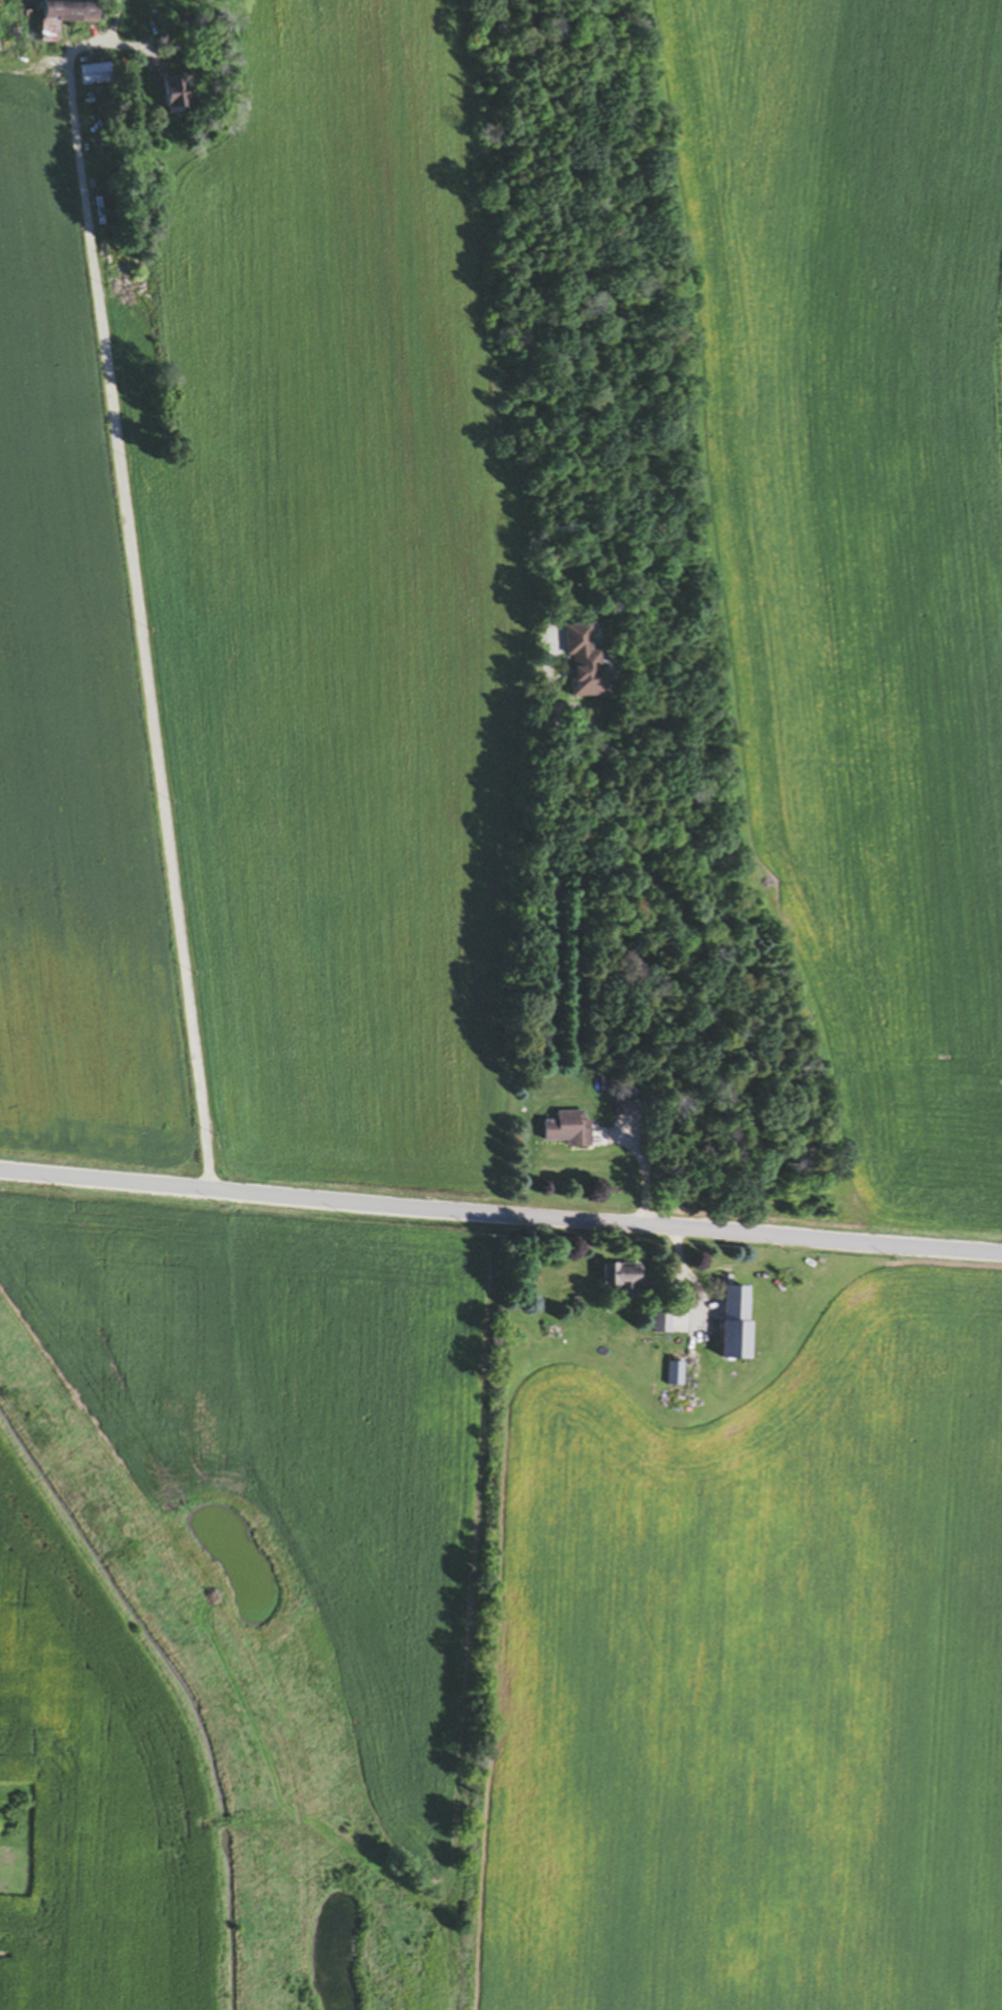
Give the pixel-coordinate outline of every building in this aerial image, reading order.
[(58,24),(99,25),(99,4),(42,3),(41,45),(58,45),(58,24)] [(81,89),(111,86),(109,66),(79,68),(81,89)] [(166,110),(191,108),(188,81),(164,83),(166,110)] [(569,628),(571,700),(613,699),(613,664),(602,664),(602,654),(594,654),(593,627),(569,628)] [(569,1150),(589,1150),(589,1113),(556,1113),(556,1122),(544,1122),(544,1143),(569,1143),(569,1150)] [(641,1265),(604,1265),(604,1289),(622,1289),(622,1299),(641,1299),(641,1265)] [(751,1361),(751,1288),(725,1288),(725,1361),(751,1361)] [(682,1379),(682,1392),(696,1392),(697,1360),(671,1360),(671,1371),(678,1371),(678,1379),(682,1379)]
